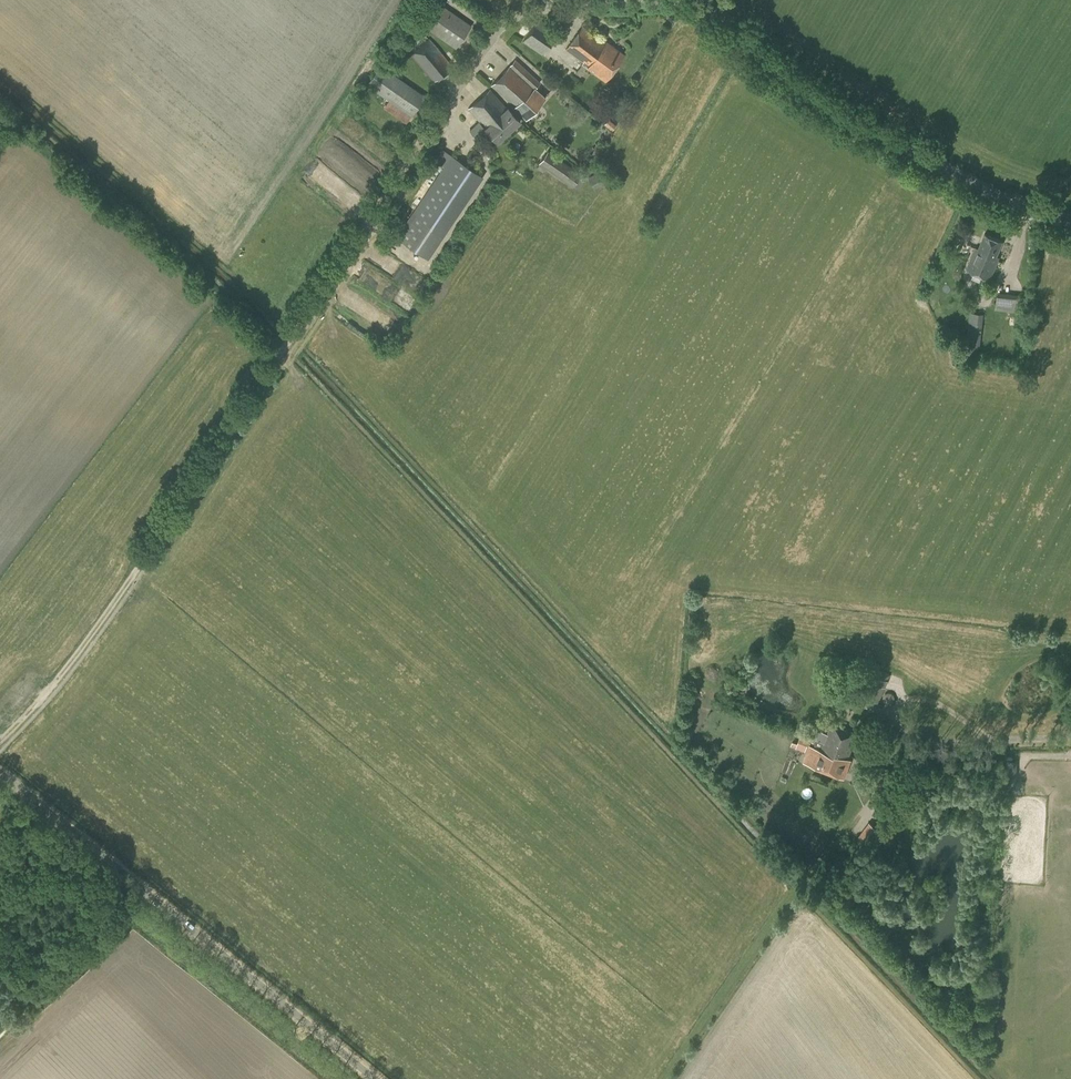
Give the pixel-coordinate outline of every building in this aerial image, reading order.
[(471,25),(436,0),(432,0),(417,20),(456,48),(471,25)] [(545,51),(558,30),(539,18),(526,37),(514,29),(512,31),(508,39),(545,64),(551,55),(545,51)] [(606,42),(582,25),(565,49),(583,62),(582,63),(587,67),(605,80),(624,54),(606,41),(606,42)] [(435,81),(453,66),(430,38),(410,52),(435,81)] [(526,118),(545,97),(535,88),(539,83),(515,61),(509,67),(491,85),(498,93),(526,118)] [(406,123),(411,117),(425,96),(380,65),(367,84),(389,100),(383,107),(406,123)] [(507,107),(490,88),(468,108),(479,121),(470,130),(477,137),(485,128),(498,141),(520,120),(507,106),(507,107)] [(619,120),(623,114),(614,108),(610,114),(619,120)] [(428,258),(483,176),(442,149),(436,158),(442,162),(441,165),(443,166),(396,237),(428,258)] [(572,186),(581,174),(547,150),(539,163),(572,186)] [(317,176),(327,187),(335,180),(325,169),(317,176)] [(594,189),(606,182),(599,171),(588,177),(594,189)] [(990,259),(997,261),(999,256),(996,255),(1003,240),(985,233),(978,248),(975,247),(972,253),(987,259),(989,255),(991,257),(990,259)] [(990,278),(997,261),(990,259),(991,257),(989,255),(987,259),(972,253),(966,268),(990,278)] [(1022,313),(1022,307),(1023,297),(997,294),(995,309),(1022,313)] [(980,347),(984,314),(970,312),(966,346),(980,347)] [(879,702),(890,675),(869,666),(858,694),(862,695),(861,698),(874,703),(875,701),(879,702)] [(842,752),(849,755),(857,734),(831,723),(821,750),(828,753),(829,751),(841,756),(842,752)] [(804,751),(809,737),(801,734),(796,747),(804,751)] [(821,750),(817,748),(811,764),(843,776),(850,759),(848,758),(849,755),(842,752),(841,756),(829,751),(828,753),(821,750)] [(914,822),(919,814),(909,807),(903,815),(914,822)] [(870,846),(881,830),(869,822),(858,837),(870,846)]
